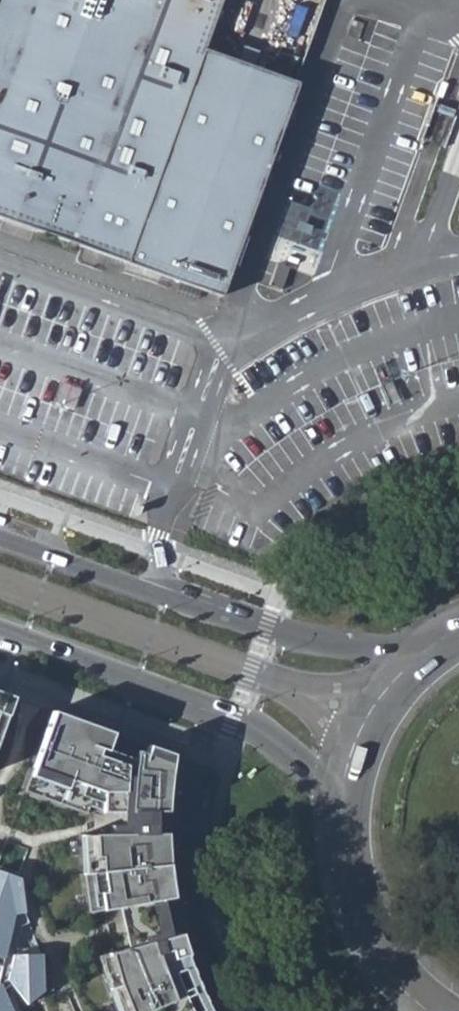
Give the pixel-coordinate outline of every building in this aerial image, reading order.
[(127,263),(223,298),(300,85),(226,59),(233,39),(223,35),(236,0),(0,0),(0,218),(127,263)] [(348,35),(359,39),(364,24),(353,21),(348,35)] [(277,266),(270,288),(280,292),(288,270),(277,266)] [(13,697),(0,692),(0,732),(13,697)] [(211,1010),(188,955),(181,930),(169,933),(163,900),(174,897),(169,862),(166,809),(173,755),(54,712),(26,789),(88,811),(91,803),(102,807),(102,811),(123,811),(123,823),(110,822),(110,833),(83,833),(85,873),(90,912),(150,901),(156,931),(142,935),(144,941),(108,951),(109,953),(99,955),(120,1010),(142,1010),(184,993),(193,1010),(211,1010)] [(0,869),(0,966),(2,966),(17,913),(27,911),(23,877),(0,869)] [(13,952),(9,978),(28,1003),(45,990),(44,952),(13,952)] [(4,981),(0,982),(0,1010),(16,1010),(4,981)]
